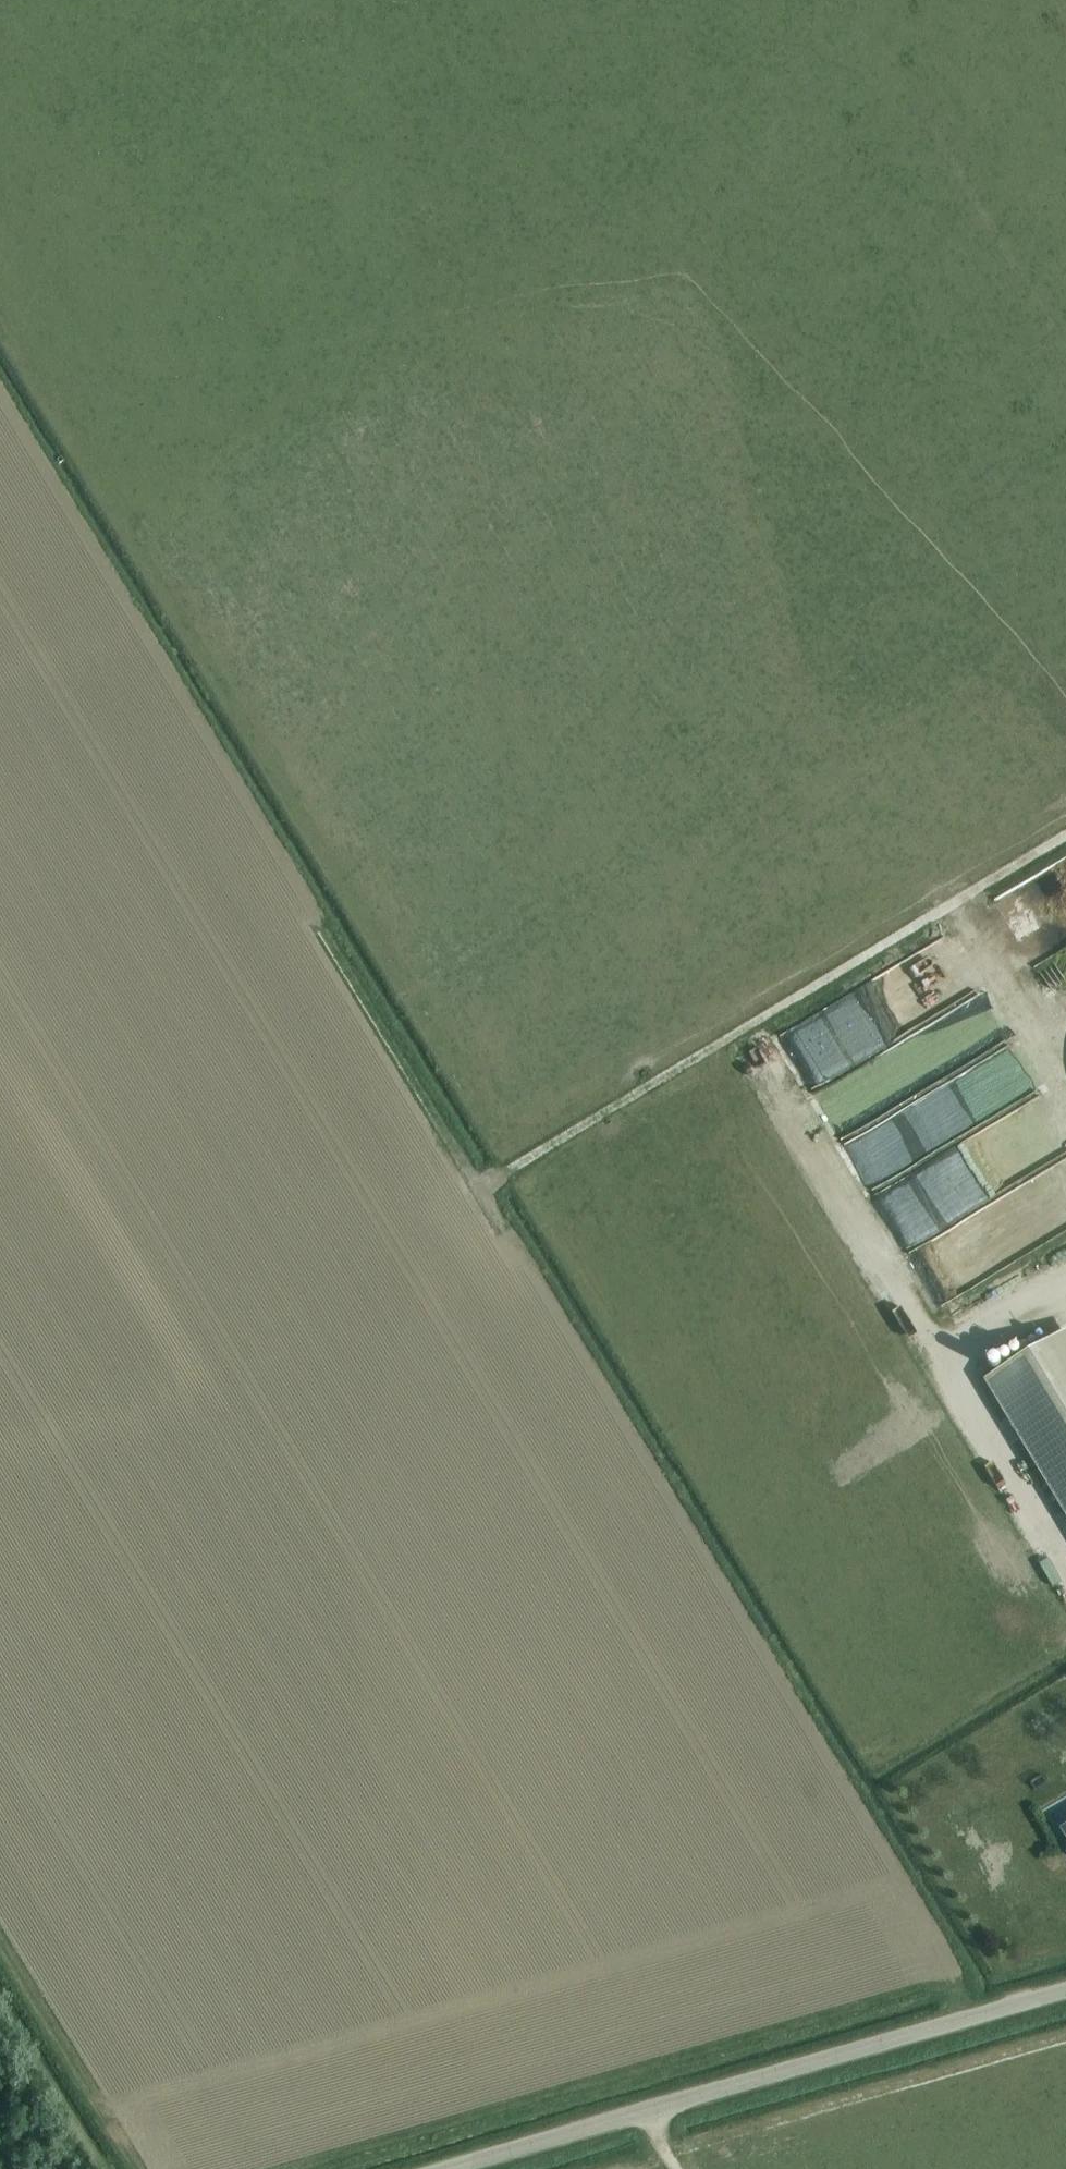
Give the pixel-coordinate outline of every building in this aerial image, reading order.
[(1065,1514),(1065,1332),(986,1380),(1065,1514)]
